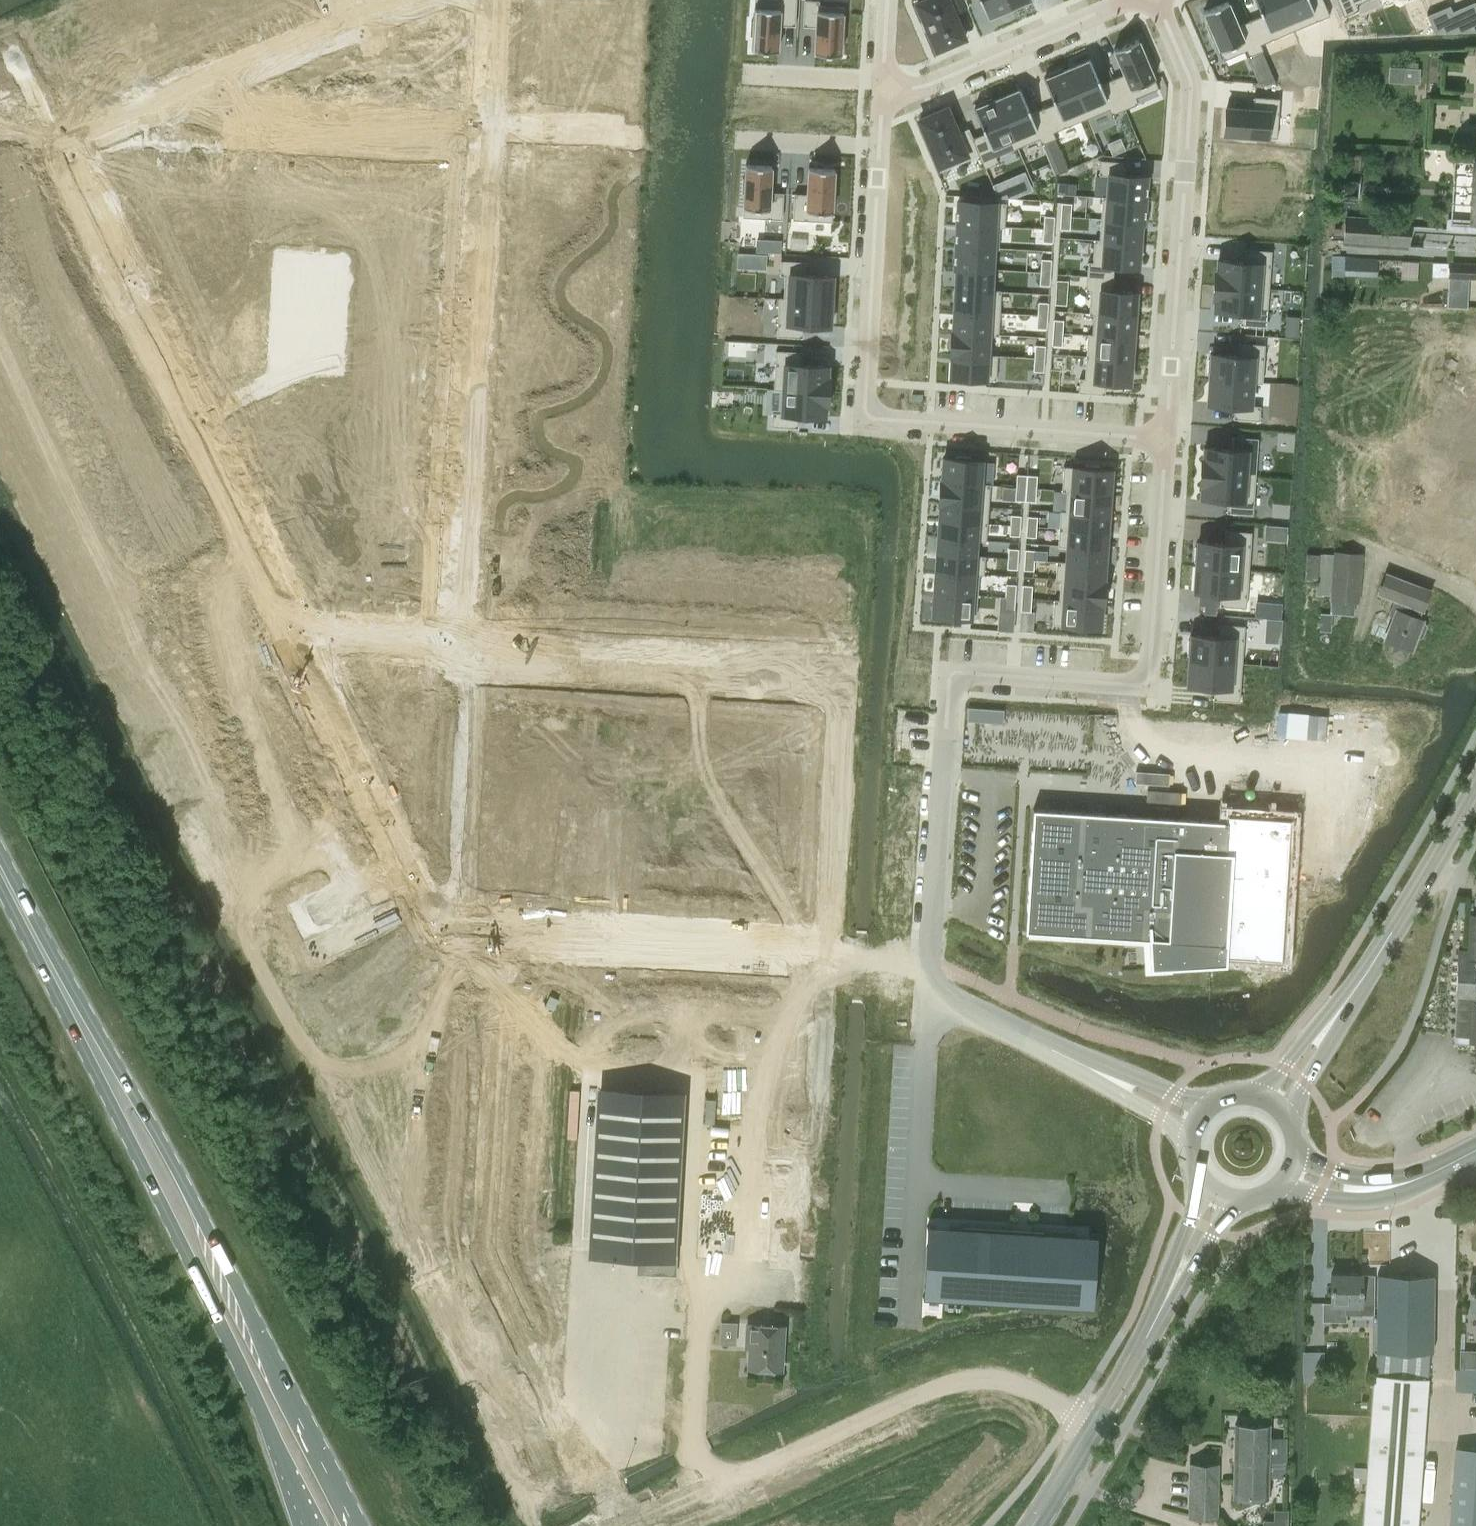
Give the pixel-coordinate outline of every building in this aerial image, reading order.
[(750,35),(753,35),(752,50),(778,51),(779,24),(795,25),(796,0),(755,0),(753,21),(751,21),(750,35)] [(803,26),(816,26),(815,53),(841,55),(842,40),(844,40),(845,26),(842,26),(843,7),(819,5),(819,1),(807,0),(805,0),(803,26)] [(916,3),(918,5),(924,19),(923,19),(930,33),(936,47),(935,47),(936,50),(939,49),(939,48),(963,39),(965,38),(964,36),(954,12),(969,6),(966,0),(920,0),(921,1),(916,3)] [(987,17),(1010,8),(1007,0),(980,0),(987,17)] [(1228,0),(1203,10),(1220,50),(1243,40),(1247,49),(1260,44),(1250,20),(1238,25),(1228,0)] [(1250,20),(1260,44),(1273,38),(1269,29),(1291,20),(1283,0),(1255,0),(1262,15),(1250,20)] [(1291,20),(1313,11),(1316,20),(1330,14),(1324,0),(1283,0),(1291,20)] [(1343,9),(1356,3),(1355,0),(1339,0),(1343,9)] [(1449,5),(1427,15),(1434,31),(1459,30),(1452,12),(1449,5)] [(1124,74),(1112,79),(1125,108),(1138,103),(1136,97),(1158,87),(1149,65),(1151,64),(1145,51),(1143,52),(1138,39),(1114,49),(1124,74)] [(1090,59),(1067,69),(1088,117),(1093,131),(1116,121),(1112,114),(1125,108),(1112,79),(1100,84),(1090,59)] [(1389,66),(1388,81),(1419,83),(1420,67),(1389,66)] [(1054,103),(1042,108),(1053,132),(1088,117),(1067,69),(1062,71),(1062,68),(1048,74),(1049,76),(1044,78),(1054,103)] [(1020,89),(997,98),(1018,147),(1039,138),(1042,144),(1056,138),(1053,132),(1042,108),(1031,113),(1020,89)] [(1226,107),(1224,133),(1267,136),(1269,112),(1279,112),(1280,98),(1254,96),(1253,109),(1226,107)] [(984,133),(973,138),(980,153),(979,154),(984,168),(998,162),(996,156),(1018,147),(997,98),(993,100),(992,98),(978,103),(979,106),(974,108),(984,133)] [(947,108),(919,119),(941,170),(979,154),(980,153),(973,138),(969,128),(958,133),(947,108)] [(1120,138),(1108,144),(1112,155),(1125,149),(1120,138)] [(1100,160),(1099,174),(1109,175),(1107,196),(1107,197),(1145,200),(1147,176),(1125,174),(1126,162),(1100,160)] [(743,178),(742,192),(744,193),(743,216),(782,219),(783,193),(770,192),(772,165),(746,164),(745,178),(743,178)] [(794,193),(793,219),(832,221),(833,198),(836,198),(836,183),(834,183),(835,169),(809,167),(807,194),(794,193)] [(1005,179),(992,184),(998,197),(1013,198),(1005,179)] [(1076,183),(1057,181),(1056,192),(1075,194),(1076,183)] [(1102,196),(1101,218),(1141,221),(1141,222),(1144,222),(1145,200),(1107,197),(1107,196),(1102,196)] [(958,200),(957,224),(999,226),(999,227),(1004,227),(1006,203),(958,200)] [(1061,203),(1061,215),(1071,216),(1072,203),(1061,203)] [(1332,214),(1330,239),(1408,245),(1410,220),(1332,214)] [(1044,215),(1043,228),(1053,229),(1054,216),(1044,215)] [(1061,215),(1060,228),(1070,229),(1071,216),(1061,215)] [(1099,239),(1099,240),(1140,243),(1141,222),(1141,221),(1101,218),(1099,239)] [(957,224),(955,245),(994,247),(993,248),(998,249),(999,227),(999,226),(957,224)] [(1043,228),(1042,241),(1052,242),(1053,229),(1043,228)] [(1088,261),(1087,276),(1113,278),(1114,265),(1138,266),(1140,243),(1099,240),(1099,239),(1095,239),(1093,262),(1088,261)] [(955,245),(954,268),(957,268),(957,267),(992,269),(993,248),(994,247),(955,245)] [(1215,270),(1214,284),(1269,288),(1272,250),(1246,249),(1245,261),(1218,260),(1217,270),(1215,270)] [(767,254),(752,253),(751,268),(766,269),(767,254)] [(1354,263),(1353,275),(1376,277),(1376,257),(1355,257),(1355,263),(1354,263)] [(1041,258),(1040,272),(1050,272),(1051,259),(1041,258)] [(781,259),(780,274),(783,275),(782,297),(782,298),(832,301),(833,275),(806,273),(807,261),(781,259)] [(1438,263),(1437,277),(1448,277),(1448,263),(1438,263)] [(1448,277),(1475,278),(1475,264),(1448,263),(1448,277)] [(957,268),(955,289),(991,290),(991,289),(992,269),(957,267),(957,268)] [(1040,272),(1039,284),(1049,285),(1050,272),(1040,272)] [(1087,276),(1086,290),(1091,290),(1089,314),(1094,314),(1094,313),(1134,316),(1136,292),(1112,290),(1113,278),(1087,276)] [(1056,280),(1056,288),(1066,288),(1066,280),(1056,280)] [(1214,284),(1213,299),(1215,299),(1214,309),(1241,311),(1240,324),(1266,326),(1269,288),(1214,284)] [(1449,301),(1475,301),(1475,285),(1449,286),(1449,301)] [(955,289),(954,310),(1000,313),(1001,290),(991,289),(991,290),(955,289)] [(778,296),(776,336),(802,337),(803,325),(830,327),(830,321),(832,321),(833,305),(831,305),(832,301),(782,298),(782,297),(778,296)] [(1038,302),(1037,315),(1047,315),(1048,302),(1038,302)] [(953,331),(953,332),(989,334),(989,335),(998,335),(1000,313),(954,310),(953,331)] [(1092,334),(1092,335),(1133,338),(1134,316),(1094,313),(1094,314),(1092,334)] [(1037,315),(1036,328),(1046,328),(1047,315),(1037,315)] [(1053,319),(1052,332),(1063,332),(1063,320),(1053,319)] [(952,331),(951,354),(952,354),(952,353),(988,355),(988,354),(989,335),(989,334),(953,332),(953,331),(952,331)] [(1052,332),(1052,345),(1062,346),(1063,332),(1052,332)] [(1088,333),(1086,356),(1131,359),(1133,338),(1092,335),(1092,334),(1088,333)] [(1208,359),(1207,373),(1210,374),(1209,378),(1252,381),(1252,382),(1262,383),(1265,344),(1239,342),(1238,355),(1211,353),(1211,359),(1208,359)] [(1035,345),(1034,358),(1044,358),(1045,345),(1035,345)] [(776,349),(773,389),(780,389),(781,387),(828,390),(829,375),(827,374),(828,364),(801,363),(802,350),(776,349)] [(952,354),(951,377),(961,378),(961,380),(976,381),(976,378),(996,379),(997,355),(988,354),(988,355),(952,353),(952,354)] [(1080,378),(1079,392),(1104,394),(1105,381),(1130,383),(1131,359),(1086,356),(1085,364),(1084,378),(1080,378)] [(1034,358),(1033,371),(1043,371),(1044,358),(1034,358)] [(1209,378),(1208,403),(1234,405),(1233,418),(1259,420),(1260,405),(1251,405),(1252,382),(1252,381),(1209,378)] [(772,411),(771,425),(797,427),(798,414),(825,416),(826,406),(827,406),(828,390),(781,387),(780,389),(779,412),(772,411)] [(1202,458),(1201,472),(1255,476),(1258,438),(1232,436),(1231,449),(1204,447),(1204,458),(1202,458)] [(941,480),(941,481),(980,484),(980,483),(982,460),(970,459),(970,457),(956,456),(956,458),(944,458),(942,480),(941,480)] [(1064,466),(1062,491),(1067,491),(1067,490),(1110,493),(1111,469),(1099,469),(1100,466),(1085,465),(1085,467),(1064,466)] [(1201,472),(1200,486),(1202,486),(1201,497),(1228,499),(1227,512),(1253,514),(1255,476),(1201,472)] [(1017,474),(1016,487),(1026,488),(1027,475),(1017,474)] [(1027,475),(1026,488),(1036,488),(1037,475),(1027,475)] [(941,481),(939,503),(988,506),(990,484),(980,483),(980,484),(941,481)] [(1016,487),(1015,500),(1025,501),(1026,488),(1016,487)] [(1026,488),(1025,501),(1035,501),(1036,488),(1026,488)] [(1065,511),(1065,512),(1108,515),(1110,493),(1067,490),(1067,491),(1065,511)] [(939,503),(939,504),(940,504),(939,520),(987,523),(988,506),(939,503)] [(1060,510),(1059,528),(1107,531),(1108,515),(1065,512),(1065,511),(1060,510)] [(1011,515),(1010,525),(1020,525),(1021,515),(1011,515)] [(1027,516),(1026,526),(1036,527),(1037,517),(1027,516)] [(939,520),(938,536),(976,539),(976,540),(986,541),(987,523),(939,520)] [(1010,525),(1009,535),(1019,536),(1020,525),(1010,525)] [(1026,526),(1026,536),(1036,537),(1036,527),(1026,526)] [(1059,528),(1058,546),(1067,546),(1068,545),(1106,548),(1107,531),(1059,528)] [(1195,546),(1194,561),(1196,561),(1196,566),(1249,569),(1251,532),(1225,530),(1225,543),(1198,541),(1197,547),(1195,546)] [(938,536),(937,553),(975,556),(975,555),(976,540),(976,539),(938,536)] [(1066,561),(1066,562),(1104,565),(1106,548),(1068,545),(1067,546),(1066,561)] [(1008,548),(1008,558),(1018,559),(1018,549),(1008,548)] [(1025,549),(1024,559),(1034,560),(1035,550),(1025,549)] [(1329,597),(1329,600),(1330,600),(1354,602),(1358,603),(1362,553),(1333,550),(1332,554),(1329,597)] [(937,553),(936,570),(979,573),(979,574),(983,574),(985,556),(975,555),(975,556),(937,553)] [(1008,558),(1007,568),(1017,569),(1018,559),(1008,558)] [(1024,559),(1023,570),(1033,570),(1034,560),(1024,559)] [(1057,560),(1055,579),(1060,580),(1060,578),(1105,581),(1103,581),(1104,565),(1066,562),(1066,561),(1057,560)] [(1196,566),(1194,591),(1221,593),(1220,606),(1246,607),(1249,569),(1196,566)] [(936,570),(934,591),(977,594),(979,574),(979,573),(936,570)] [(1386,573),(1378,593),(1394,600),(1389,614),(1393,615),(1383,640),(1394,645),(1393,648),(1394,651),(1403,654),(1406,653),(1407,650),(1412,651),(1417,637),(1419,638),(1423,637),(1427,626),(1425,622),(1423,621),(1424,620),(1418,617),(1420,610),(1422,611),(1430,590),(1386,573)] [(1059,599),(1059,600),(1103,603),(1105,581),(1060,578),(1060,580),(1059,599)] [(1006,583),(1005,596),(1015,597),(1016,584),(1006,583)] [(1022,585),(1021,598),(1031,598),(1032,585),(1022,585)] [(934,591),(933,615),(944,616),(944,618),(959,619),(959,617),(976,618),(977,594),(934,591)] [(1005,596),(1004,609),(1014,610),(1015,597),(1005,596)] [(1021,598),(1020,611),(1030,611),(1031,598),(1021,598)] [(1054,599),(1052,624),(1074,625),(1073,628),(1088,629),(1088,626),(1100,627),(1102,604),(1103,604),(1103,603),(1059,600),(1059,599),(1054,599)] [(1216,606),(1204,605),(1204,613),(1216,614),(1216,606)] [(1320,613),(1319,631),(1331,631),(1332,613),(1320,613)] [(1188,640),(1187,655),(1190,655),(1189,659),(1242,663),(1245,626),(1219,624),(1218,636),(1191,635),(1191,640),(1188,640)] [(1189,659),(1188,684),(1214,686),(1213,699),(1239,701),(1242,663),(1189,659)] [(967,708),(967,721),(1003,723),(1004,709),(968,707),(967,708)] [(1033,808),(1025,931),(1148,939),(1151,967),(1226,963),(1226,956),(1281,959),(1290,817),(1227,813),(1226,820),(1150,815),(1149,816),(1148,817),(1148,818),(1132,817),(1132,815),(1131,814),(1082,811),(1033,808)] [(1467,962),(1475,963),(1475,915),(1470,915),(1468,937),(1468,952),(1467,962)] [(1456,999),(1471,1000),(1469,1038),(1475,1039),(1475,963),(1467,962),(1468,952),(1459,951),(1456,999)] [(590,1247),(590,1253),(645,1256),(644,1272),(675,1274),(676,1254),(673,1254),(673,1250),(681,1095),(599,1091),(590,1247)] [(926,1241),(923,1297),(1093,1307),(1096,1250),(1074,1249),(1075,1233),(950,1226),(949,1242),(926,1241)] [(1330,1305),(1345,1305),(1345,1314),(1376,1314),(1377,1304),(1376,1304),(1377,1286),(1361,1286),(1361,1274),(1330,1273),(1330,1305)] [(1376,1314),(1376,1351),(1363,1525),(1416,1525),(1427,1378),(1425,1378),(1427,1352),(1432,1352),(1433,1275),(1377,1274),(1377,1286),(1376,1304),(1377,1304),(1376,1314)] [(741,1344),(742,1320),(724,1320),(723,1343),(741,1344)] [(749,1345),(748,1368),(781,1370),(784,1326),(746,1324),(745,1345),(749,1345)] [(1305,1349),(1304,1376),(1322,1377),(1323,1350),(1305,1349)] [(1475,1363),(1475,1351),(1464,1351),(1464,1363),(1475,1363)] [(1234,1460),(1286,1461),(1286,1437),(1268,1437),(1269,1425),(1235,1424),(1234,1460)] [(1456,1447),(1451,1525),(1475,1525),(1475,1448),(1456,1447)] [(1285,1476),(1286,1461),(1234,1460),(1233,1496),(1267,1497),(1267,1476),(1285,1476)] [(1218,1463),(1190,1463),(1189,1519),(1217,1519),(1218,1463)] [(1143,1486),(1135,1483),(1129,1494),(1137,1498),(1143,1486)] [(1266,1519),(1266,1525),(1289,1525),(1289,1508),(1276,1509),(1276,1518),(1266,1519)]
